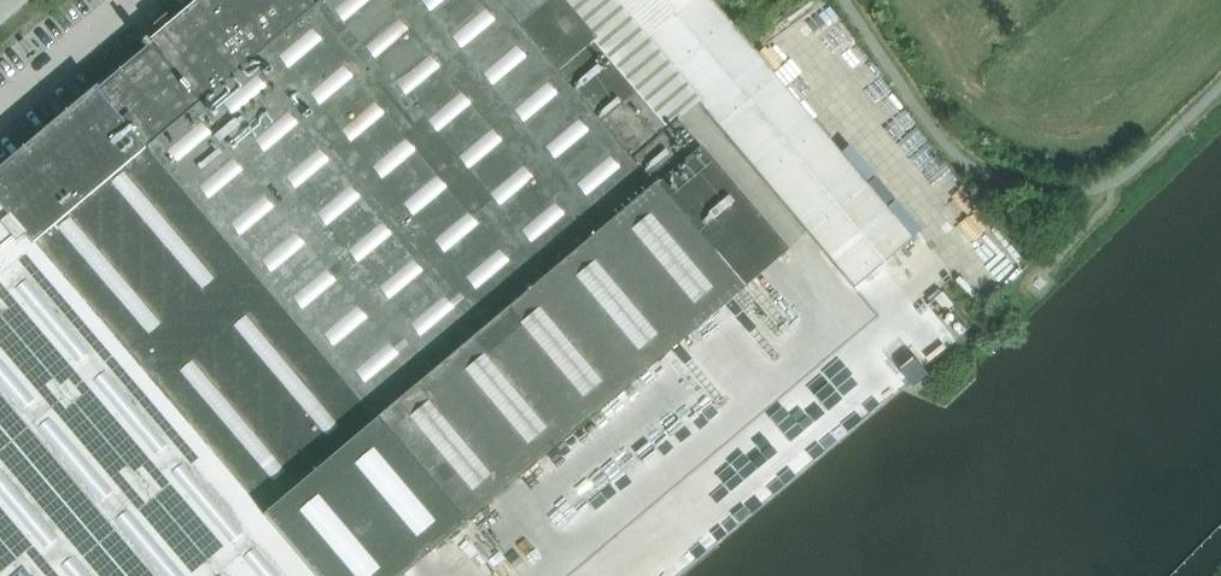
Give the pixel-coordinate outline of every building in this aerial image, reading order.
[(21,572),(24,575),(402,575),(737,292),(786,251),(698,148),(675,121),(664,108),(654,117),(591,42),(554,73),(515,26),(546,0),(192,0),(164,22),(156,10),(144,20),(152,31),(145,37),(139,42),(137,39),(133,42),(140,52),(107,80),(0,170),(0,575),(17,575),(21,572)] [(853,288),(910,241),(710,0),(613,0),(853,288)] [(939,372),(929,360),(915,373),(924,384),(939,372)] [(696,554),(679,537),(733,487),(710,462),(650,518),(653,521),(593,575),(673,575),(696,554)]
